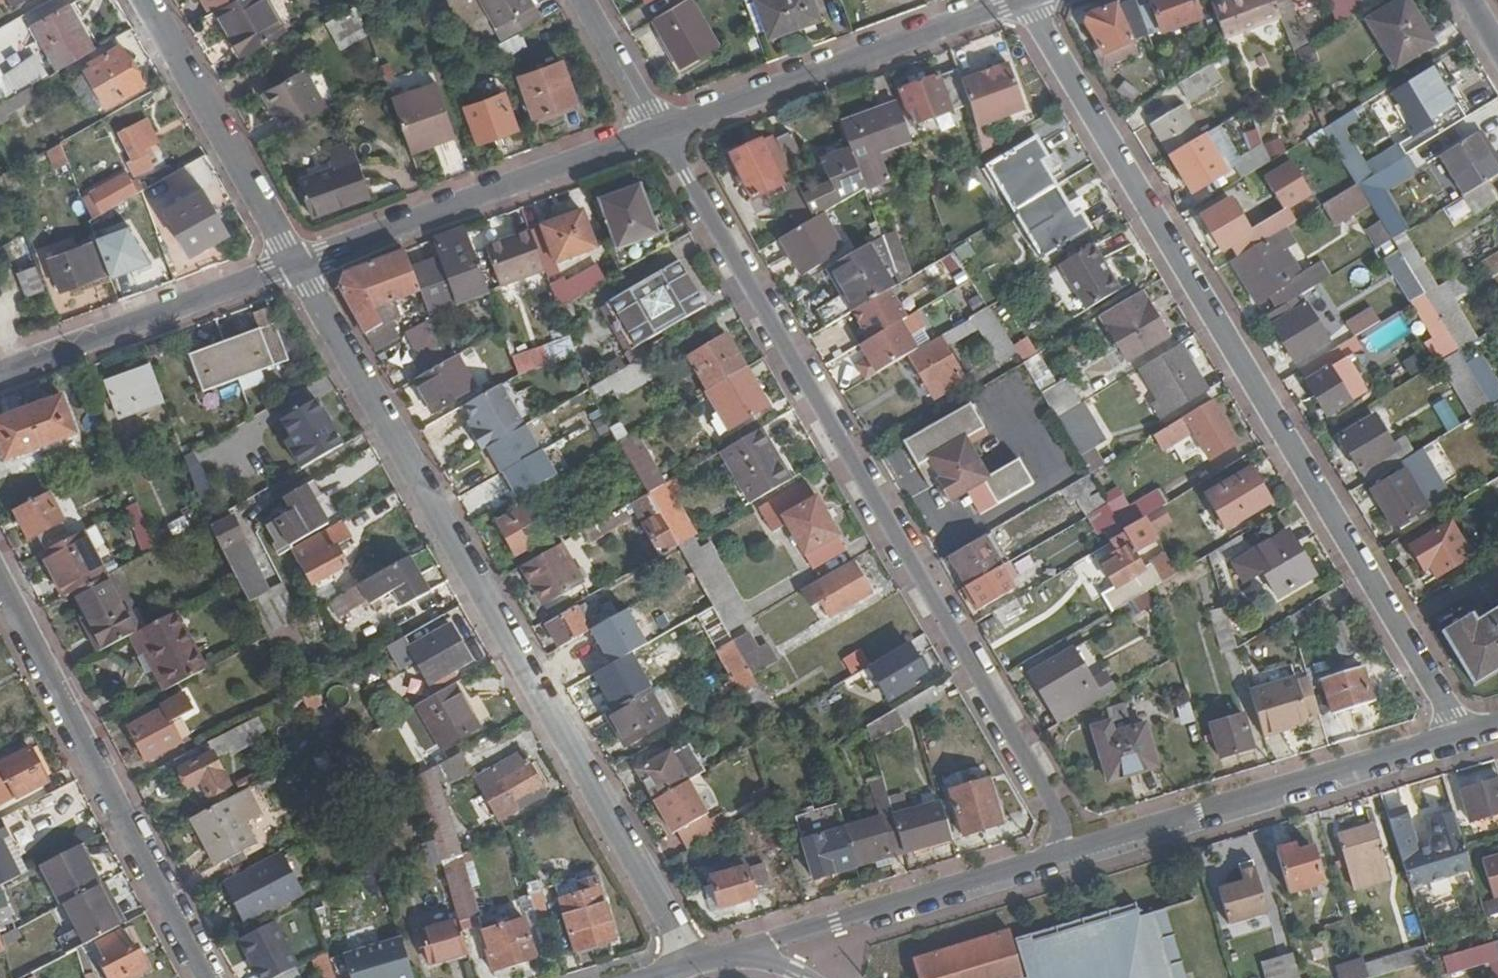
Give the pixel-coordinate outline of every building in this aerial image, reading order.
[(212,16),(216,14),(240,0),(203,0),(212,16)] [(216,14),(241,58),(284,33),(264,0),(240,0),(216,14)] [(506,42),(543,21),(531,0),(482,0),(506,42)] [(695,0),(694,0),(657,21),(686,69),(723,47),(695,0)] [(821,21),(814,0),(773,0),(762,4),(774,37),(821,21)] [(1162,34),(1202,20),(1195,0),(1154,0),(1150,1),(1162,34)] [(1212,6),(1223,37),(1279,18),(1274,4),(1273,0),(1230,0),(1212,6)] [(1335,26),(1360,10),(1356,0),(1326,0),(1335,26)] [(1392,70),(1432,47),(1404,0),(1364,24),(1392,70)] [(345,52),(371,37),(360,5),(329,23),(345,52)] [(1086,28),(1101,51),(1103,55),(1130,43),(1134,42),(1116,6),(1090,15),(1086,28)] [(60,73),(95,54),(69,7),(34,27),(60,73)] [(1103,55),(1101,51),(1093,55),(1103,72),(1137,56),(1130,43),(1103,55)] [(145,89),(123,49),(94,65),(96,68),(88,73),(106,105),(113,101),(115,105),(145,89)] [(1230,54),(1188,78),(1192,84),(1201,78),(1208,90),(1236,72),(1230,54)] [(528,69),(523,55),(510,60),(515,74),(528,69)] [(522,79),(536,118),(578,103),(563,64),(522,79)] [(969,109),(976,131),(1024,115),(1009,67),(988,74),(976,77),(975,73),(960,78),(969,109)] [(976,77),(988,74),(987,69),(975,73),(976,77)] [(960,78),(958,72),(900,94),(914,130),(969,109),(960,78)] [(287,133),(328,109),(307,75),(266,99),(287,133)] [(1170,89),(1164,75),(1159,78),(1160,87),(1145,96),(1148,101),(1170,89)] [(1201,78),(1192,84),(1183,90),(1190,101),(1208,90),(1201,78)] [(1123,80),(1114,92),(1129,102),(1138,90),(1123,80)] [(11,101),(0,81),(0,106),(11,101)] [(1433,137),(1463,119),(1455,104),(1433,118),(1426,106),(1436,100),(1427,87),(1417,92),(1412,83),(1391,96),(1414,134),(1404,140),(1410,148),(1431,135),(1433,137)] [(438,84),(393,100),(410,146),(441,135),(444,143),(458,138),(438,84)] [(11,101),(0,106),(0,125),(11,119),(9,114),(39,98),(34,88),(11,101)] [(481,144),(519,130),(506,93),(468,107),(481,144)] [(842,125),(866,192),(891,183),(881,155),(913,144),(899,105),(842,125)] [(1152,125),(1170,155),(1200,138),(1182,108),(1152,125)] [(1352,112),(1320,131),(1336,158),(1354,148),(1342,130),(1357,121),(1352,112)] [(155,166),(147,151),(141,139),(158,130),(152,119),(122,135),(142,173),(155,166)] [(1451,178),(1461,196),(1497,174),(1487,157),(1467,124),(1441,139),(1448,151),(1438,157),(1451,178)] [(141,139),(147,151),(164,142),(158,130),(141,139)] [(1200,138),(1170,155),(1194,195),(1228,175),(1204,135),(1200,138)] [(1264,142),(1270,157),(1285,151),(1279,137),(1264,142)] [(987,166),(1014,211),(1055,186),(1046,172),(1060,164),(1054,153),(1047,158),(1035,138),(987,166)] [(779,179),(791,173),(775,140),(763,146),(779,179)] [(56,169),(71,164),(64,145),(51,153),(56,169)] [(784,189),(779,179),(763,146),(763,145),(731,159),(753,204),(784,189)] [(1231,166),(1241,179),(1270,162),(1264,146),(1231,166)] [(344,167),(302,182),(314,215),(372,194),(356,149),(339,155),(344,167)] [(136,214),(214,171),(206,158),(91,221),(95,233),(135,212),(136,214)] [(838,159),(823,167),(832,186),(810,196),(817,212),(862,191),(855,176),(847,179),(838,159)] [(103,211),(144,188),(140,182),(134,185),(129,175),(94,195),(103,211)] [(1366,178),(1356,184),(1367,203),(1377,196),(1366,178)] [(1497,199),(1488,182),(1461,198),(1471,215),(1497,199)] [(1356,184),(1353,186),(1319,207),(1332,227),(1368,204),(1367,203),(1356,184)] [(1055,186),(1014,211),(1042,259),(1091,230),(1082,214),(1088,211),(1080,198),(1067,206),(1055,186)] [(609,255),(617,278),(670,247),(659,218),(653,220),(641,187),(601,202),(619,251),(609,255)] [(232,232),(206,188),(167,211),(192,254),(232,232)] [(803,228),(814,222),(800,193),(788,198),(803,228)] [(1202,217),(1223,252),(1252,235),(1232,201),(1202,217)] [(558,264),(606,246),(594,211),(532,233),(547,272),(548,277),(561,273),(558,264)] [(822,217),(814,222),(803,228),(780,242),(800,274),(842,250),(822,217)] [(1389,239),(1378,221),(1362,231),(1373,250),(1379,246),(1389,239)] [(1286,227),(1229,261),(1254,303),(1266,296),(1274,309),(1330,276),(1321,260),(1302,272),(1288,249),(1296,244),(1286,227)] [(489,288),(467,230),(435,241),(457,300),(489,288)] [(896,232),(882,237),(883,238),(900,285),(913,278),(896,232)] [(1402,232),(1389,239),(1396,251),(1410,274),(1423,295),(1430,291),(1407,253),(1413,249),(1402,232)] [(502,288),(547,272),(532,233),(517,238),(518,240),(508,244),(507,241),(488,249),(502,288)] [(900,285),(883,238),(868,247),(891,290),(900,285)] [(1396,251),(1389,239),(1379,246),(1386,257),(1396,251)] [(62,292),(109,275),(98,242),(50,258),(62,292)] [(868,247),(830,270),(846,296),(855,312),(881,297),(891,290),(868,247)] [(1096,247),(1061,267),(1087,311),(1122,291),(1096,247)] [(411,267),(406,252),(345,274),(339,288),(376,351),(397,340),(386,305),(421,292),(411,267)] [(968,320),(987,308),(954,254),(923,272),(940,300),(952,293),(968,320)] [(421,292),(430,315),(455,306),(437,257),(411,267),(421,292)] [(678,259),(676,261),(683,273),(685,272),(678,259)] [(676,261),(610,300),(636,346),(703,306),(695,293),(697,292),(685,272),(683,273),(676,261)] [(30,296),(46,290),(37,266),(21,271),(30,296)] [(830,270),(824,273),(840,299),(846,296),(830,270)] [(1423,295),(1410,274),(1398,281),(1411,302),(1423,295)] [(109,275),(62,292),(65,299),(112,282),(109,275)] [(1423,295),(1457,350),(1475,339),(1451,299),(1459,294),(1450,279),(1430,291),(1423,295)] [(906,296),(900,285),(891,290),(881,297),(887,307),(906,296)] [(574,308),(572,305),(567,291),(555,295),(561,312),(574,308)] [(695,293),(703,306),(705,305),(697,292),(695,293)] [(1448,355),(1457,350),(1423,295),(1411,302),(1408,304),(1429,339),(1421,345),(1433,365),(1448,355)] [(817,313),(826,330),(853,313),(855,312),(846,296),(840,299),(817,313)] [(1266,318),(1293,362),(1327,341),(1301,297),(1266,318)] [(636,346),(610,300),(605,303),(632,348),(636,346)] [(1127,361),(1169,336),(1149,302),(1107,327),(1127,361)] [(998,362),(1014,352),(987,308),(968,320),(959,326),(939,338),(941,341),(911,359),(921,376),(919,378),(935,402),(967,381),(946,349),(978,330),(998,362)] [(1352,338),(1375,325),(1366,311),(1344,325),(1352,338)] [(837,347),(864,331),(853,313),(826,330),(837,347)] [(262,329),(275,325),(271,314),(258,317),(262,329)] [(422,377),(448,362),(431,318),(406,331),(420,359),(415,361),(422,377)] [(899,339),(910,357),(939,338),(959,326),(954,318),(928,334),(926,330),(911,339),(907,334),(899,339)] [(1026,330),(1020,320),(1012,325),(1017,335),(1026,330)] [(224,343),(239,380),(288,361),(275,325),(262,329),(224,343)] [(710,390),(747,370),(726,335),(690,356),(710,390)] [(516,372),(573,353),(567,337),(511,356),(516,372)] [(1350,339),(1338,347),(1344,358),(1357,350),(1350,339)] [(204,393),(239,380),(224,343),(191,356),(204,393)] [(1179,344),(1135,370),(1163,417),(1207,390),(1179,344)] [(1338,347),(1299,371),(1326,416),(1348,402),(1328,368),(1340,361),(1344,358),(1338,347)] [(1482,411),(1491,405),(1457,350),(1448,355),(1482,411)] [(1401,360),(1407,374),(1423,367),(1417,353),(1401,360)] [(477,389),(459,356),(448,362),(422,377),(417,379),(435,412),(477,389)] [(659,375),(648,356),(612,377),(623,396),(659,375)] [(1040,356),(1023,367),(1054,419),(1079,404),(1097,393),(1082,370),(1058,383),(1040,356)] [(1328,368),(1348,402),(1361,394),(1340,361),(1328,368)] [(121,418),(164,402),(152,368),(107,384),(121,418)] [(710,390),(707,392),(730,432),(770,408),(747,370),(710,390)] [(481,452),(524,428),(501,387),(465,407),(473,421),(478,431),(474,433),(472,435),(481,452)] [(610,446),(619,441),(590,390),(548,414),(557,429),(574,420),(583,435),(599,426),(610,446)] [(5,462),(76,436),(62,398),(0,421),(0,449),(5,462)] [(1443,398),(1430,406),(1445,431),(1458,424),(1443,398)] [(308,405),(288,416),(281,421),(282,423),(288,434),(281,439),(298,468),(342,443),(335,430),(333,431),(318,404),(319,402),(318,400),(308,405)] [(1212,400),(1154,435),(1163,449),(1193,431),(1210,460),(1237,443),(1212,400)] [(1078,458),(1090,450),(1102,443),(1079,404),(1054,419),(1078,458)] [(1034,485),(1021,461),(989,479),(966,441),(985,429),(971,406),(906,444),(920,467),(932,460),(943,480),(938,483),(949,501),(966,491),(981,516),(1034,485)] [(1339,438),(1366,482),(1402,459),(1376,416),(1339,438)] [(469,424),(474,433),(478,431),(473,421),(469,424)] [(753,504),(793,481),(763,429),(723,452),(753,504)] [(649,494),(660,488),(630,436),(619,441),(629,459),(649,494)] [(598,477),(629,459),(619,441),(610,446),(604,450),(608,458),(592,467),(598,477)] [(1089,475),(1101,468),(1090,450),(1078,458),(1089,475)] [(1253,468),(1208,495),(1229,529),(1270,504),(1259,486),(1263,484),(1253,468)] [(1427,508),(1405,472),(1370,493),(1392,529),(1427,508)] [(1079,481),(1098,510),(1107,504),(1104,500),(1089,475),(1079,481)] [(305,484),(282,497),(290,513),(269,524),(279,541),(274,544),(279,554),(290,548),(289,545),(327,524),(305,484)] [(845,551),(837,537),(838,536),(818,501),(817,501),(806,484),(760,512),(774,536),(789,527),(796,538),(791,541),(795,548),(800,545),(814,569),(845,551)] [(679,546),(695,536),(682,514),(676,517),(660,488),(649,494),(679,546)] [(1117,522),(1123,531),(1144,518),(1170,502),(1161,488),(1131,506),(1121,489),(1104,500),(1107,504),(1117,522)] [(125,498),(129,508),(139,503),(135,493),(125,498)] [(63,522),(49,494),(16,511),(30,539),(38,535),(61,523),(63,522)] [(661,556),(679,546),(649,494),(631,504),(643,524),(637,528),(641,536),(648,532),(661,556)] [(129,508),(147,555),(156,549),(139,503),(129,508)] [(1109,527),(1117,522),(1107,504),(1098,510),(1109,527)] [(542,554),(561,544),(563,542),(559,534),(548,541),(528,506),(497,524),(517,557),(538,546),(542,554)] [(631,520),(624,508),(582,532),(588,544),(631,520)] [(237,581),(269,637),(302,618),(283,583),(269,591),(232,515),(210,525),(224,555),(237,581)] [(1125,534),(1135,550),(1156,537),(1144,518),(1123,531),(1125,534)] [(1435,578),(1471,556),(1451,522),(1409,547),(1421,566),(1426,563),(1435,578)] [(38,535),(47,551),(70,539),(61,523),(38,535)] [(292,550),(312,586),(347,566),(336,547),(348,541),(338,523),(292,550)] [(1278,597),(1299,584),(1292,572),(1307,564),(1288,532),(1253,552),(1278,597)] [(950,559),(968,588),(1003,567),(1011,562),(993,533),(950,559)] [(1115,610),(1156,586),(1145,567),(1135,550),(1125,534),(1111,542),(1117,551),(1102,560),(1103,567),(1098,569),(1112,591),(1105,595),(1115,610)] [(694,572),(729,633),(745,623),(735,604),(741,600),(708,543),(701,547),(695,536),(679,546),(694,572)] [(1231,540),(1210,553),(1213,564),(1237,550),(1231,540)] [(80,585),(94,578),(85,559),(86,558),(78,541),(48,556),(67,594),(81,587),(80,585)] [(542,554),(521,566),(544,606),(584,584),(561,544),(542,554)] [(1145,567),(1156,586),(1178,573),(1166,554),(1145,567)] [(407,557),(330,602),(339,617),(364,603),(367,607),(392,592),(401,607),(427,592),(407,557)] [(873,592),(854,560),(802,590),(811,605),(821,600),(830,617),(873,592)] [(1292,572),(1299,584),(1314,576),(1307,564),(1292,572)] [(1003,567),(968,588),(982,612),(1017,591),(1003,567)] [(98,654),(135,634),(105,576),(74,593),(86,616),(80,619),(98,654)] [(546,625),(559,648),(617,615),(610,602),(599,608),(602,614),(583,625),(575,610),(546,625)] [(1291,615),(1297,638),(1325,621),(1314,602),(1291,615)] [(1446,629),(1479,683),(1497,671),(1497,609),(1488,615),(1483,606),(1446,629)] [(617,615),(559,648),(581,687),(610,671),(593,641),(634,618),(629,608),(617,615)] [(1219,651),(1234,648),(1224,608),(1210,611),(1219,651)] [(170,689),(209,669),(179,611),(141,631),(170,689)] [(450,628),(442,615),(403,638),(411,651),(450,628)] [(1350,618),(1331,626),(1344,659),(1363,651),(1350,618)] [(471,661),(450,628),(411,651),(410,652),(414,659),(430,685),(471,661)] [(1479,683),(1446,629),(1442,631),(1475,685),(1479,683)] [(754,676),(779,662),(768,644),(759,649),(750,632),(734,641),(754,676)] [(273,643),(269,637),(263,640),(267,646),(273,643)] [(403,638),(389,646),(400,667),(414,659),(410,652),(411,651),(403,638)] [(744,692),(749,690),(758,684),(754,676),(734,641),(719,650),(744,692)] [(909,645),(893,654),(875,664),(860,673),(872,694),(882,688),(889,702),(909,691),(905,685),(925,674),(909,645)] [(846,661),(854,674),(870,665),(862,652),(846,661)] [(1082,690),(1094,683),(1075,652),(1062,659),(1082,690)] [(1051,709),(1060,704),(1082,690),(1062,659),(1032,677),(1051,709)] [(370,695),(398,678),(387,661),(360,677),(370,695)] [(1323,681),(1333,715),(1372,703),(1362,669),(1323,681)] [(778,687),(764,672),(756,679),(770,694),(778,687)] [(1069,719),(1116,691),(1107,675),(1094,683),(1082,690),(1060,704),(1069,719)] [(1252,692),(1264,735),(1281,730),(1280,728),(1292,724),(1293,727),(1310,722),(1297,679),(1252,692)] [(455,684),(479,726),(486,722),(462,680),(455,684)] [(455,684),(417,706),(441,748),(479,726),(455,684)] [(770,711),(777,704),(758,684),(749,690),(770,711)] [(314,690),(302,697),(311,713),(323,706),(314,690)] [(649,690),(609,712),(628,745),(668,723),(649,690)] [(929,691),(911,701),(915,715),(933,705),(929,691)] [(164,711),(129,729),(146,761),(181,744),(171,725),(182,718),(196,712),(187,695),(162,708),(164,711)] [(915,715),(911,701),(895,710),(899,724),(915,715)] [(1210,726),(1220,759),(1254,749),(1245,716),(1210,726)] [(182,718),(171,725),(181,744),(192,738),(182,718)] [(1130,769),(1157,761),(1146,726),(1128,732),(1097,741),(1111,783),(1132,777),(1130,769)] [(196,749),(173,761),(188,790),(193,787),(200,801),(207,797),(209,800),(230,789),(212,755),(231,746),(226,735),(197,750),(196,749)] [(0,765),(0,795),(4,804),(48,782),(32,749),(0,765)] [(654,800),(688,781),(671,751),(637,770),(654,800)] [(524,752),(474,779),(498,821),(515,811),(512,805),(542,789),(529,766),(531,765),(524,752)] [(444,761),(415,777),(442,866),(460,856),(439,785),(453,777),(444,761)] [(1159,768),(1157,761),(1130,769),(1132,777),(1159,768)] [(904,851),(892,811),(878,816),(867,780),(833,790),(837,803),(855,862),(856,865),(904,851)] [(706,814),(688,781),(654,800),(673,833),(706,814)] [(951,794),(964,837),(1003,825),(990,782),(951,794)] [(1464,792),(1473,823),(1497,815),(1497,782),(1464,792)] [(249,791),(192,818),(215,867),(254,848),(243,825),(261,816),(249,791)] [(1405,848),(1399,850),(1411,890),(1426,885),(1425,883),(1457,873),(1458,876),(1474,871),(1471,862),(1462,832),(1450,835),(1440,800),(1403,811),(1412,839),(1407,841),(1404,845),(1405,848)] [(855,862),(837,803),(796,815),(816,880),(834,875),(832,869),(855,862)] [(952,840),(942,805),(907,815),(917,850),(952,840)] [(1357,891),(1392,882),(1376,828),(1342,837),(1357,891)] [(19,876),(0,839),(0,886),(19,876)] [(39,866),(61,906),(100,887),(79,846),(39,866)] [(1290,895),(1326,884),(1316,850),(1300,855),(1298,848),(1278,854),(1290,895)] [(1481,859),(1493,899),(1497,898),(1497,854),(1481,859)] [(460,856),(442,866),(458,921),(459,925),(479,919),(460,856)] [(225,879),(246,920),(286,899),(265,858),(225,879)] [(1220,890),(1231,926),(1270,915),(1255,863),(1241,867),(1246,883),(1220,890)] [(710,879),(719,908),(767,894),(759,865),(710,879)] [(583,894),(559,901),(574,951),(610,941),(608,935),(614,933),(597,877),(579,882),(583,894)] [(225,879),(214,885),(236,925),(246,920),(225,879)] [(35,911),(23,887),(0,898),(0,913),(7,926),(35,911)] [(83,945),(120,926),(100,887),(61,906),(83,945)] [(538,893),(528,896),(532,909),(542,906),(538,893)] [(532,909),(528,896),(520,898),(524,911),(532,909)] [(1147,916),(1140,918),(1136,905),(1038,934),(1036,928),(916,963),(921,977),(1165,977),(1147,916)] [(1167,910),(1147,916),(1165,977),(1187,977),(1167,910)] [(523,919),(482,931),(489,954),(486,954),(491,971),(534,957),(523,919)] [(467,953),(459,925),(458,921),(420,932),(429,964),(467,953)] [(274,922),(239,941),(259,977),(277,977),(299,967),(274,922)] [(138,946),(132,950),(122,931),(96,945),(98,948),(95,950),(93,946),(89,948),(99,966),(100,966),(107,977),(132,977),(149,969),(138,946)] [(327,953),(324,942),(309,950),(314,959),(327,953)] [(1496,945),(1446,961),(1451,977),(1491,965),(1495,977),(1497,977),(1497,953),(1496,945)] [(1392,959),(1396,973),(1433,962),(1429,949),(1392,959)] [(389,951),(373,956),(378,974),(363,977),(397,977),(389,951)] [(1295,954),(1262,964),(1266,977),(1302,977),(1295,954)] [(1364,959),(1336,968),(1339,977),(1370,977),(1366,966),(1364,959)] [(1370,977),(1380,977),(1396,973),(1392,959),(1366,966),(1370,977)]
